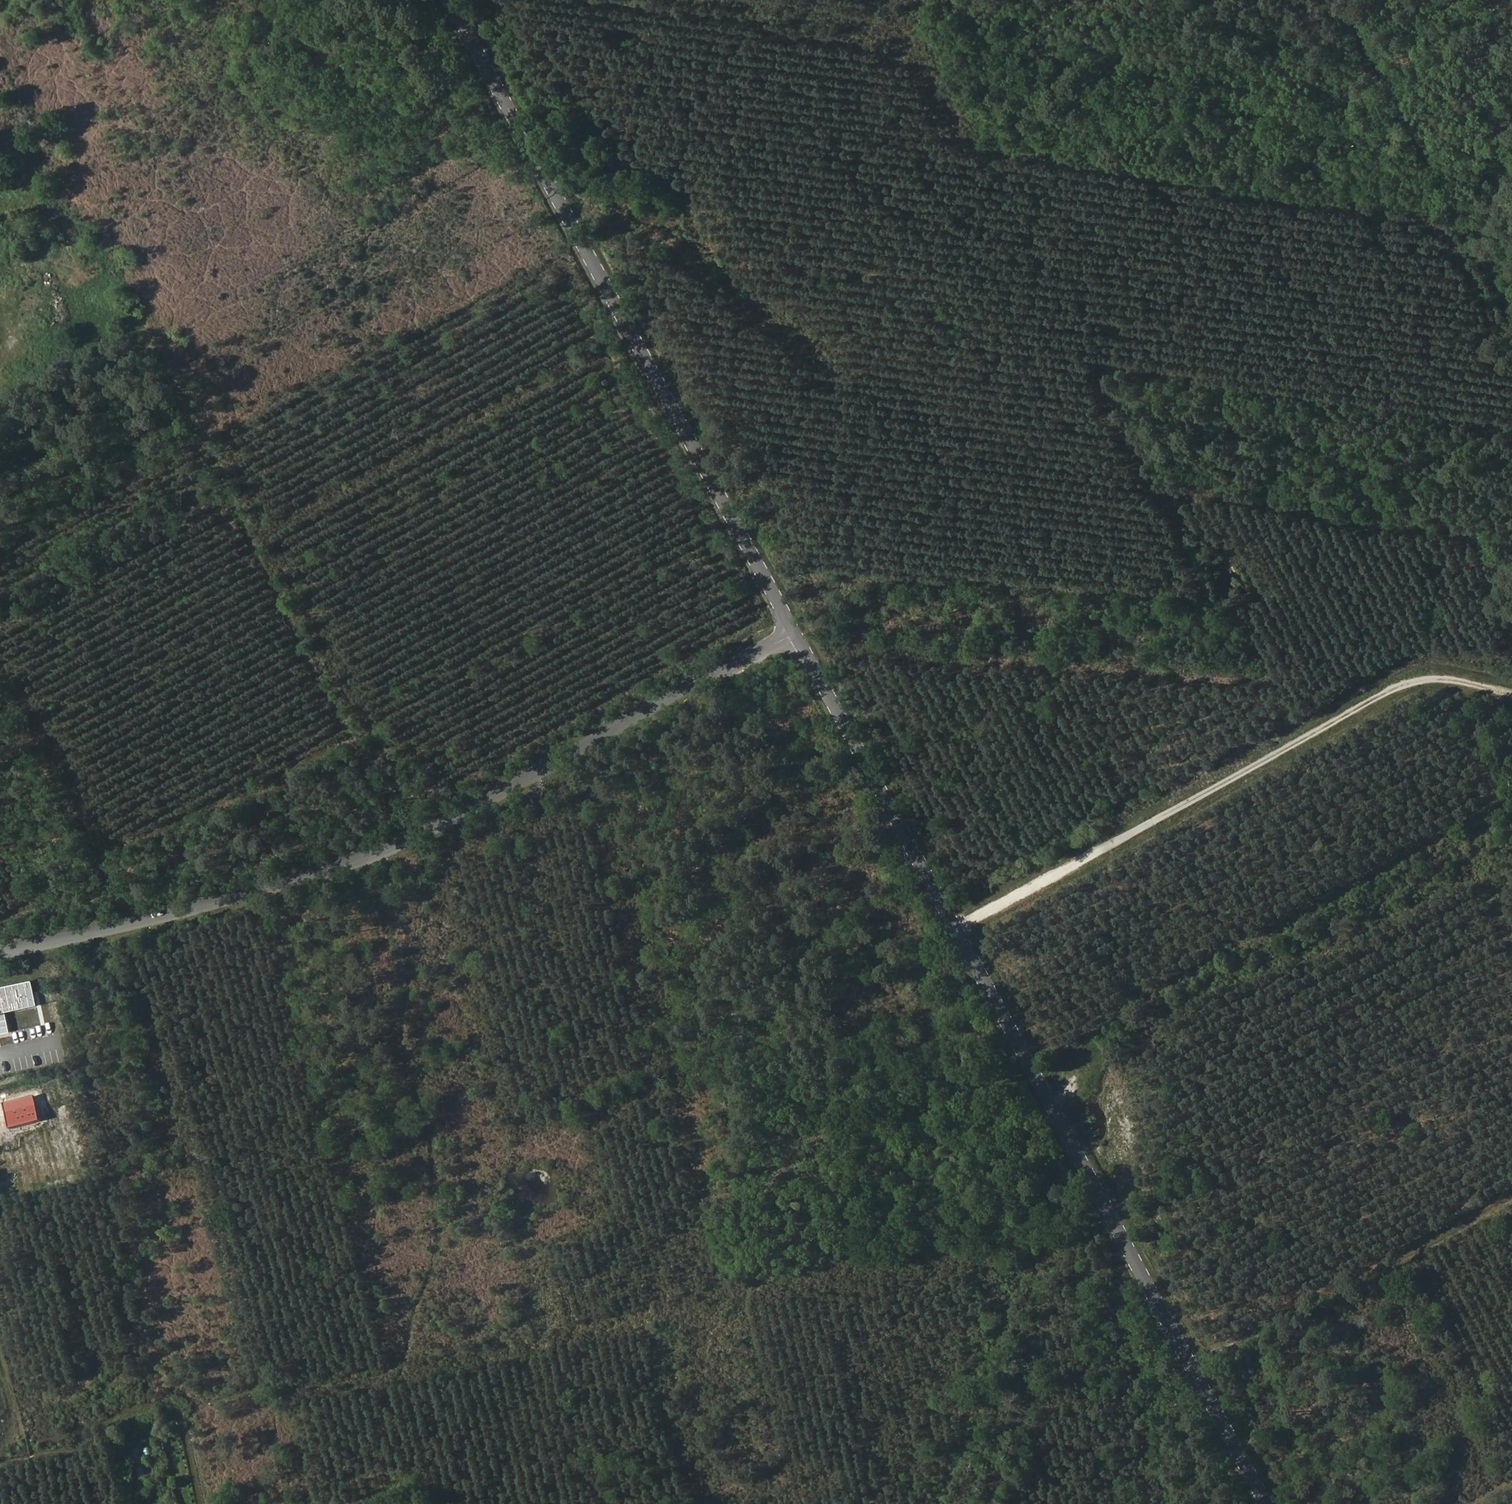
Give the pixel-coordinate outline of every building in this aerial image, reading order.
[(11,1033),(8,1011),(38,1007),(34,982),(0,987),(0,1035),(11,1033)]
